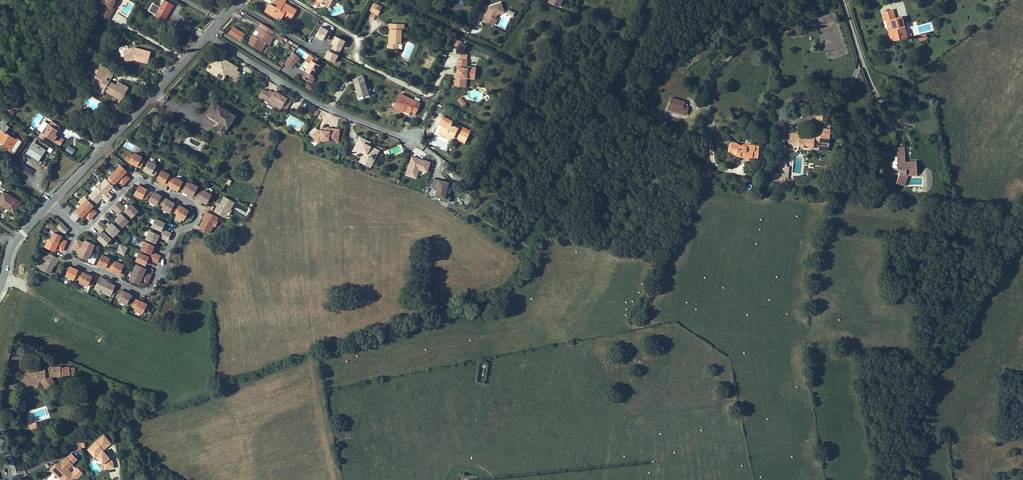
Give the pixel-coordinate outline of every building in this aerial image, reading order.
[(102,12),(110,17),(114,9),(114,8),(114,7),(113,7),(117,1),(115,0),(109,0),(108,3),(102,12)] [(156,15),(164,20),(172,5),(165,0),(161,7),(158,10),(156,15)] [(371,11),(378,15),(382,7),(375,3),(371,11)] [(505,13),(501,3),(487,8),(482,21),(494,25),(498,16),(505,13)] [(291,19),(296,10),(286,4),(284,7),(282,6),(278,4),(271,15),(280,20),(283,14),(291,19)] [(886,20),(890,36),(894,35),(895,39),(904,37),(902,27),(904,26),(901,16),(886,20)] [(260,23),(258,26),(261,28),(258,32),(257,35),(258,36),(257,37),(256,36),(253,34),(247,43),(258,49),(263,41),(266,43),(272,35),(274,31),(260,23)] [(401,29),(403,29),(404,24),(392,23),(392,29),(390,29),(390,35),(391,35),(391,43),(397,43),(400,43),(401,31),(401,29)] [(331,32),(320,27),(317,34),(327,39),(331,32)] [(345,39),(335,34),(331,42),(341,46),(345,39)] [(397,48),(397,43),(391,43),(391,35),(390,35),(389,35),(388,47),(397,48)] [(455,47),(460,49),(463,41),(458,39),(455,47)] [(125,59),(134,57),(148,61),(150,51),(134,47),(123,50),(125,59)] [(296,53),(304,58),(307,53),(299,48),(296,53)] [(338,53),(328,48),(324,56),(335,61),(338,53)] [(300,57),(293,52),(284,63),(290,69),(300,57)] [(315,78),(313,75),(319,65),(312,61),(314,58),(309,55),(306,60),(310,63),(302,76),(312,83),(315,78)] [(282,56),(277,62),(282,65),(286,59),(282,56)] [(221,69),(230,75),(233,69),(235,66),(225,60),(224,62),(215,58),(210,66),(207,71),(216,76),(221,69)] [(475,67),(466,66),(466,60),(457,59),(456,67),(457,67),(457,73),(456,76),(454,76),(453,85),(461,86),(462,77),(466,78),(466,74),(474,75),(475,67)] [(102,72),(105,66),(101,64),(95,75),(97,76),(94,81),(99,84),(97,87),(97,88),(103,92),(104,91),(106,88),(123,98),(127,90),(124,89),(126,86),(118,81),(115,85),(109,81),(103,78),(105,74),(102,72)] [(105,74),(103,78),(109,81),(114,72),(105,66),(102,72),(105,74)] [(238,75),(235,73),(233,76),(232,76),(230,78),(235,81),(238,75)] [(90,83),(97,87),(99,84),(94,81),(97,76),(95,75),(90,83)] [(356,91),(358,97),(368,94),(362,75),(352,78),(356,89),(358,89),(358,90),(356,91)] [(123,98),(106,88),(104,91),(121,101),(123,98)] [(276,103),(276,102),(282,106),(287,98),(275,91),(273,93),(268,90),(263,99),(268,102),(270,99),(272,101),(276,103)] [(404,108),(410,111),(415,113),(420,103),(400,94),(394,107),(402,112),(403,110),(404,108)] [(684,105),(686,100),(671,95),(667,109),(686,115),(689,106),(684,105)] [(282,106),(286,109),(291,101),(287,98),(282,106)] [(463,107),(466,103),(460,98),(457,101),(463,107)] [(109,106),(116,110),(119,105),(112,101),(109,106)] [(213,102),(209,108),(206,113),(221,122),(216,131),(223,135),(226,131),(228,132),(230,128),(228,126),(235,116),(213,102)] [(459,140),(461,135),(466,138),(470,131),(458,125),(457,127),(451,124),(452,121),(442,116),(439,124),(442,125),(438,133),(449,138),(450,136),(453,137),(459,140)] [(3,118),(0,123),(0,127),(3,129),(0,133),(0,141),(11,148),(10,150),(14,153),(22,141),(17,138),(17,139),(6,132),(9,126),(6,124),(8,121),(3,118)] [(55,122),(52,126),(49,124),(48,123),(39,136),(43,139),(46,135),(54,140),(57,135),(55,134),(56,132),(60,126),(55,122)] [(266,126),(279,134),(281,130),(269,122),(266,126)] [(309,134),(314,141),(319,137),(328,138),(328,136),(338,137),(339,128),(329,127),(329,129),(326,129),(326,127),(324,127),(324,129),(316,128),(309,134)] [(823,128),(823,130),(817,130),(816,135),(810,135),(810,137),(799,136),(799,134),(789,133),(789,143),(793,143),(793,145),(798,146),(804,147),(804,144),(813,145),(814,141),(819,141),(818,148),(828,149),(830,128),(823,128)] [(64,139),(57,135),(54,140),(60,144),(64,139)] [(372,162),(375,157),(372,156),(374,151),(366,147),(369,141),(360,137),(352,152),(361,157),(372,162)] [(38,162),(46,150),(34,142),(33,141),(25,153),(38,162)] [(73,148),(83,154),(87,146),(78,141),(73,148)] [(132,150),(134,146),(126,141),(123,146),(132,150)] [(370,142),(369,141),(366,147),(374,151),(372,156),(375,157),(378,150),(368,145),(370,142)] [(753,151),(755,151),(755,145),(747,144),(746,146),(742,146),(736,144),(737,143),(732,141),(728,151),(731,152),(731,153),(740,156),(740,155),(752,156),(753,151)] [(68,145),(65,151),(73,154),(75,148),(68,145)] [(137,166),(140,167),(144,160),(141,159),(142,157),(135,153),(134,155),(131,153),(127,160),(130,162),(137,166)] [(411,156),(405,174),(416,177),(418,169),(425,172),(428,161),(411,156)] [(906,174),(917,173),(916,161),(912,161),(912,163),(906,163),(905,162),(905,156),(898,156),(897,156),(898,170),(899,170),(899,175),(896,183),(902,185),(906,174)] [(361,157),(359,161),(369,167),(372,162),(361,157)] [(151,173),(154,175),(158,168),(155,167),(156,165),(149,161),(144,170),(151,174),(151,173)] [(119,163),(113,169),(126,181),(128,179),(123,174),(124,173),(126,170),(119,163)] [(126,181),(113,169),(108,175),(115,182),(117,180),(118,179),(123,184),(126,181)] [(169,174),(162,170),(157,179),(164,183),(167,184),(171,177),(168,176),(169,174)] [(773,183),(785,184),(786,179),(786,174),(783,174),(774,173),(773,183)] [(171,177),(167,184),(170,186),(177,190),(182,182),(175,178),(174,179),(171,177)] [(441,196),(440,199),(449,201),(451,194),(450,194),(453,181),(433,177),(431,186),(436,187),(435,194),(441,196)] [(99,188),(109,199),(112,196),(107,191),(107,190),(110,187),(104,182),(99,188)] [(189,184),(186,182),(182,189),(185,191),(192,195),(197,186),(190,182),(189,184)] [(147,189),(140,185),(135,194),(142,198),(143,196),(146,198),(148,195),(150,191),(147,190),(147,189)] [(99,188),(97,186),(91,192),(98,199),(101,197),(101,196),(107,201),(109,199),(99,188)] [(200,190),(196,196),(199,198),(206,203),(211,194),(204,190),(203,191),(200,190)] [(0,197),(0,204),(13,212),(20,202),(4,191),(0,197)] [(160,204),(164,197),(161,196),(154,192),(149,200),(156,204),(157,203),(160,204)] [(216,207),(214,211),(225,217),(227,214),(229,209),(234,202),(224,196),(219,206),(217,208),(216,207)] [(167,199),(164,197),(160,204),(163,206),(162,208),(169,212),(174,203),(167,199)] [(86,198),(80,203),(82,205),(93,216),(95,213),(90,208),(93,205),(86,198)] [(491,205),(497,208),(500,202),(494,199),(491,205)] [(116,204),(122,210),(125,207),(124,207),(119,201),(116,204)] [(119,213),(122,210),(116,204),(113,207),(119,212),(119,213)] [(131,204),(125,209),(132,217),(138,211),(131,204)] [(82,216),(84,214),(85,213),(90,218),(93,216),(82,205),(76,211),(77,212),(80,215),(82,216)] [(181,206),(178,205),(174,212),(177,213),(176,215),(183,219),(188,210),(181,206)] [(218,217),(207,211),(205,215),(206,216),(205,218),(200,227),(209,233),(214,225),(216,220),(218,217)] [(119,216),(116,219),(123,226),(129,220),(121,213),(119,216)] [(155,218),(152,226),(161,230),(162,229),(163,226),(165,222),(155,218)] [(101,220),(98,223),(103,229),(106,226),(106,225),(101,220)] [(64,223),(59,228),(66,235),(70,230),(64,223)] [(103,229),(98,223),(95,226),(100,231),(101,231),(103,229)] [(108,227),(106,229),(113,236),(119,230),(112,223),(109,225),(108,227)] [(150,230),(146,238),(155,242),(157,238),(158,236),(159,234),(150,230)] [(51,239),(64,246),(66,242),(59,239),(60,238),(61,235),(54,232),(51,239)] [(100,235),(97,238),(104,245),(110,239),(103,232),(102,233),(100,235)] [(51,239),(49,238),(45,246),(54,250),(56,247),(56,246),(63,249),(64,246),(51,239)] [(85,240),(84,243),(83,244),(76,241),(75,244),(91,251),(94,244),(85,240)] [(145,241),(141,249),(151,253),(151,251),(152,249),(154,246),(145,241)] [(91,251),(75,244),(73,247),(80,250),(80,252),(78,254),(87,259),(91,251)] [(120,244),(117,252),(123,255),(127,248),(120,244)] [(136,260),(145,264),(147,261),(148,258),(149,256),(140,252),(136,260)] [(46,261),(42,269),(52,274),(57,264),(58,261),(59,262),(61,258),(50,253),(48,256),(46,261)] [(106,267),(109,268),(112,261),(109,260),(110,258),(102,255),(98,264),(106,267)] [(112,261),(109,268),(112,270),(119,273),(123,264),(116,261),(115,263),(112,261)] [(137,264),(133,272),(149,279),(151,276),(144,273),(145,271),(146,268),(137,264)] [(75,277),(78,278),(81,271),(78,270),(78,269),(71,266),(66,275),(74,278),(75,277)] [(84,273),(81,271),(78,278),(81,280),(80,281),(87,285),(92,276),(84,272),(84,273)] [(149,279),(133,272),(130,279),(139,283),(140,280),(141,279),(148,282),(149,279)] [(100,277),(94,288),(97,289),(103,292),(111,295),(115,285),(105,281),(103,280),(103,278),(100,277)] [(123,291),(120,290),(117,297),(120,299),(119,300),(127,304),(131,295),(124,291),(123,291)] [(139,301),(136,299),(133,307),(136,308),(135,310),(142,313),(143,312),(146,313),(150,306),(147,305),(147,304),(139,300),(139,301)] [(27,370),(28,375),(28,381),(37,380),(37,377),(41,377),(41,381),(47,388),(55,382),(50,377),(70,374),(69,366),(61,367),(60,366),(53,367),(53,371),(52,371),(51,367),(51,364),(44,365),(45,367),(45,371),(36,372),(36,369),(27,370)] [(105,434),(87,448),(94,458),(96,456),(107,470),(115,464),(104,449),(112,443),(105,434)] [(72,453),(67,457),(62,462),(60,463),(61,465),(60,466),(56,463),(53,466),(58,471),(56,472),(61,477),(63,479),(72,479),(75,476),(68,468),(73,464),(73,463),(78,459),(72,453)] [(58,471),(53,466),(50,468),(59,478),(61,477),(56,472),(58,471)]
